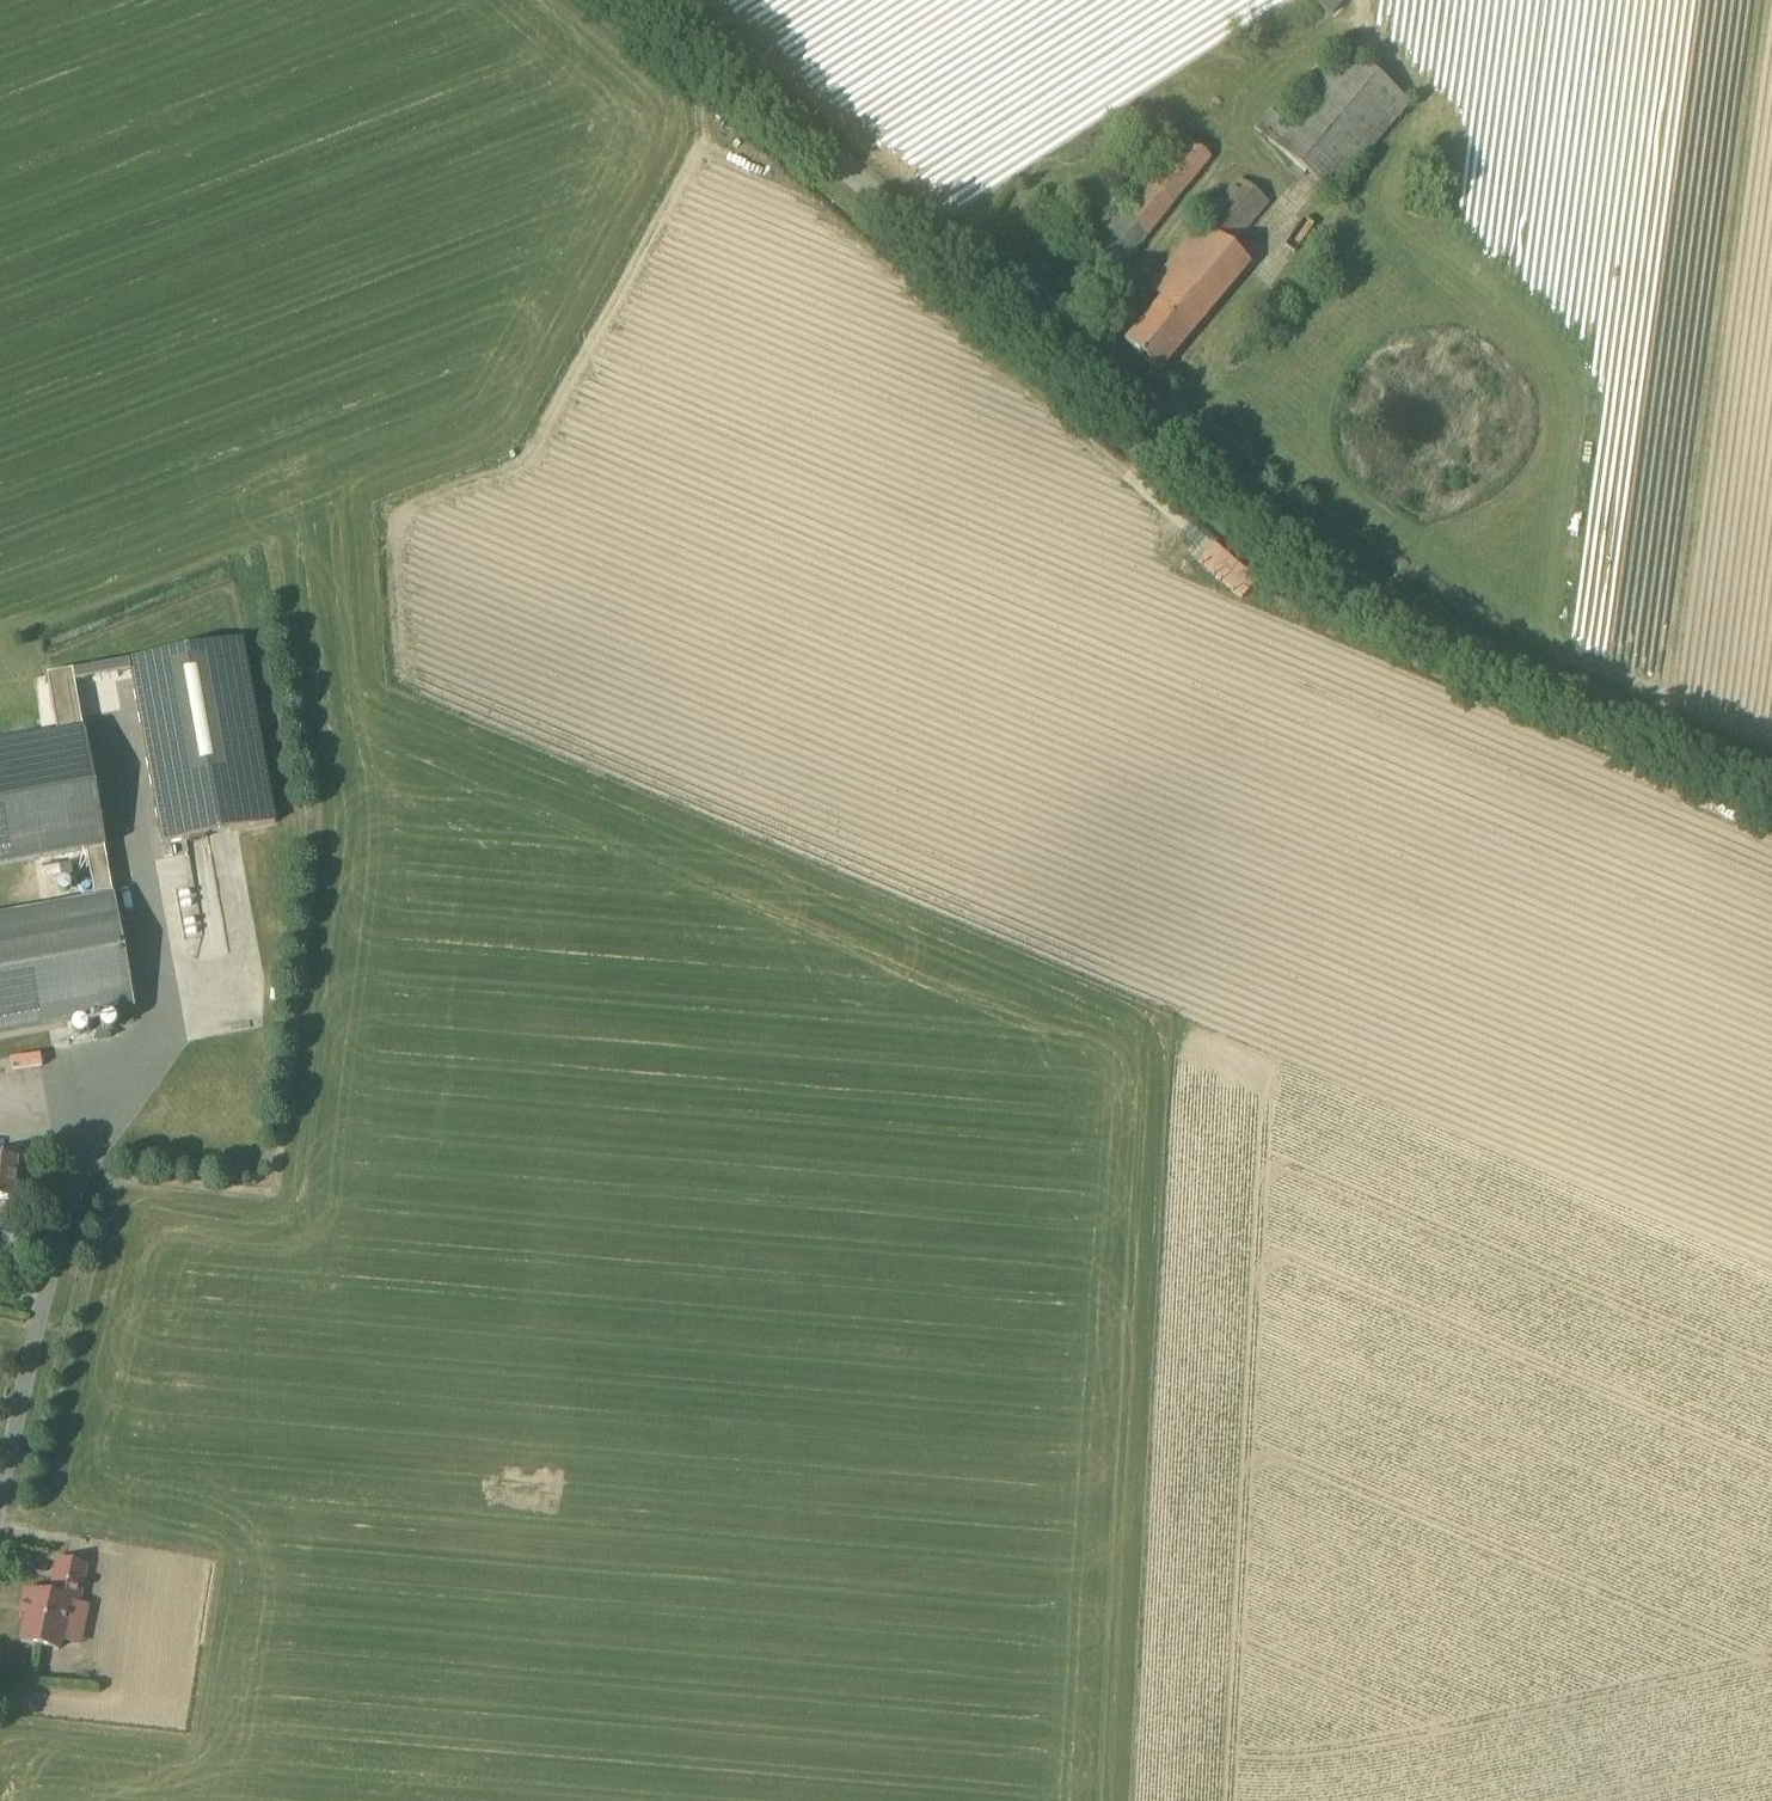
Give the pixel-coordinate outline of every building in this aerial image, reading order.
[(1412,101),(1346,46),(1283,120),(1271,110),(1256,129),(1333,194),(1412,101)] [(1086,249),(1119,275),(1213,158),(1180,132),(1086,249)] [(1161,370),(1250,263),(1231,246),(1268,201),(1240,178),(1149,286),(1162,297),(1127,340),(1126,340),(1125,341),(1160,372),(1162,370),(1161,370)] [(1242,599),(1259,580),(1214,541),(1197,560),(1242,599)] [(243,640),(130,661),(163,844),(276,824),(243,640)] [(114,897),(113,897),(105,849),(84,731),(73,671),(48,676),(59,736),(0,747),(0,868),(87,852),(94,900),(0,917),(0,1034),(134,1010),(114,897)] [(14,1200),(18,1159),(0,1157),(0,1198),(14,1200)] [(78,1604),(86,1566),(57,1560),(50,1596),(26,1591),(21,1615),(27,1616),(22,1642),(59,1650),(69,1602),(78,1604)]
